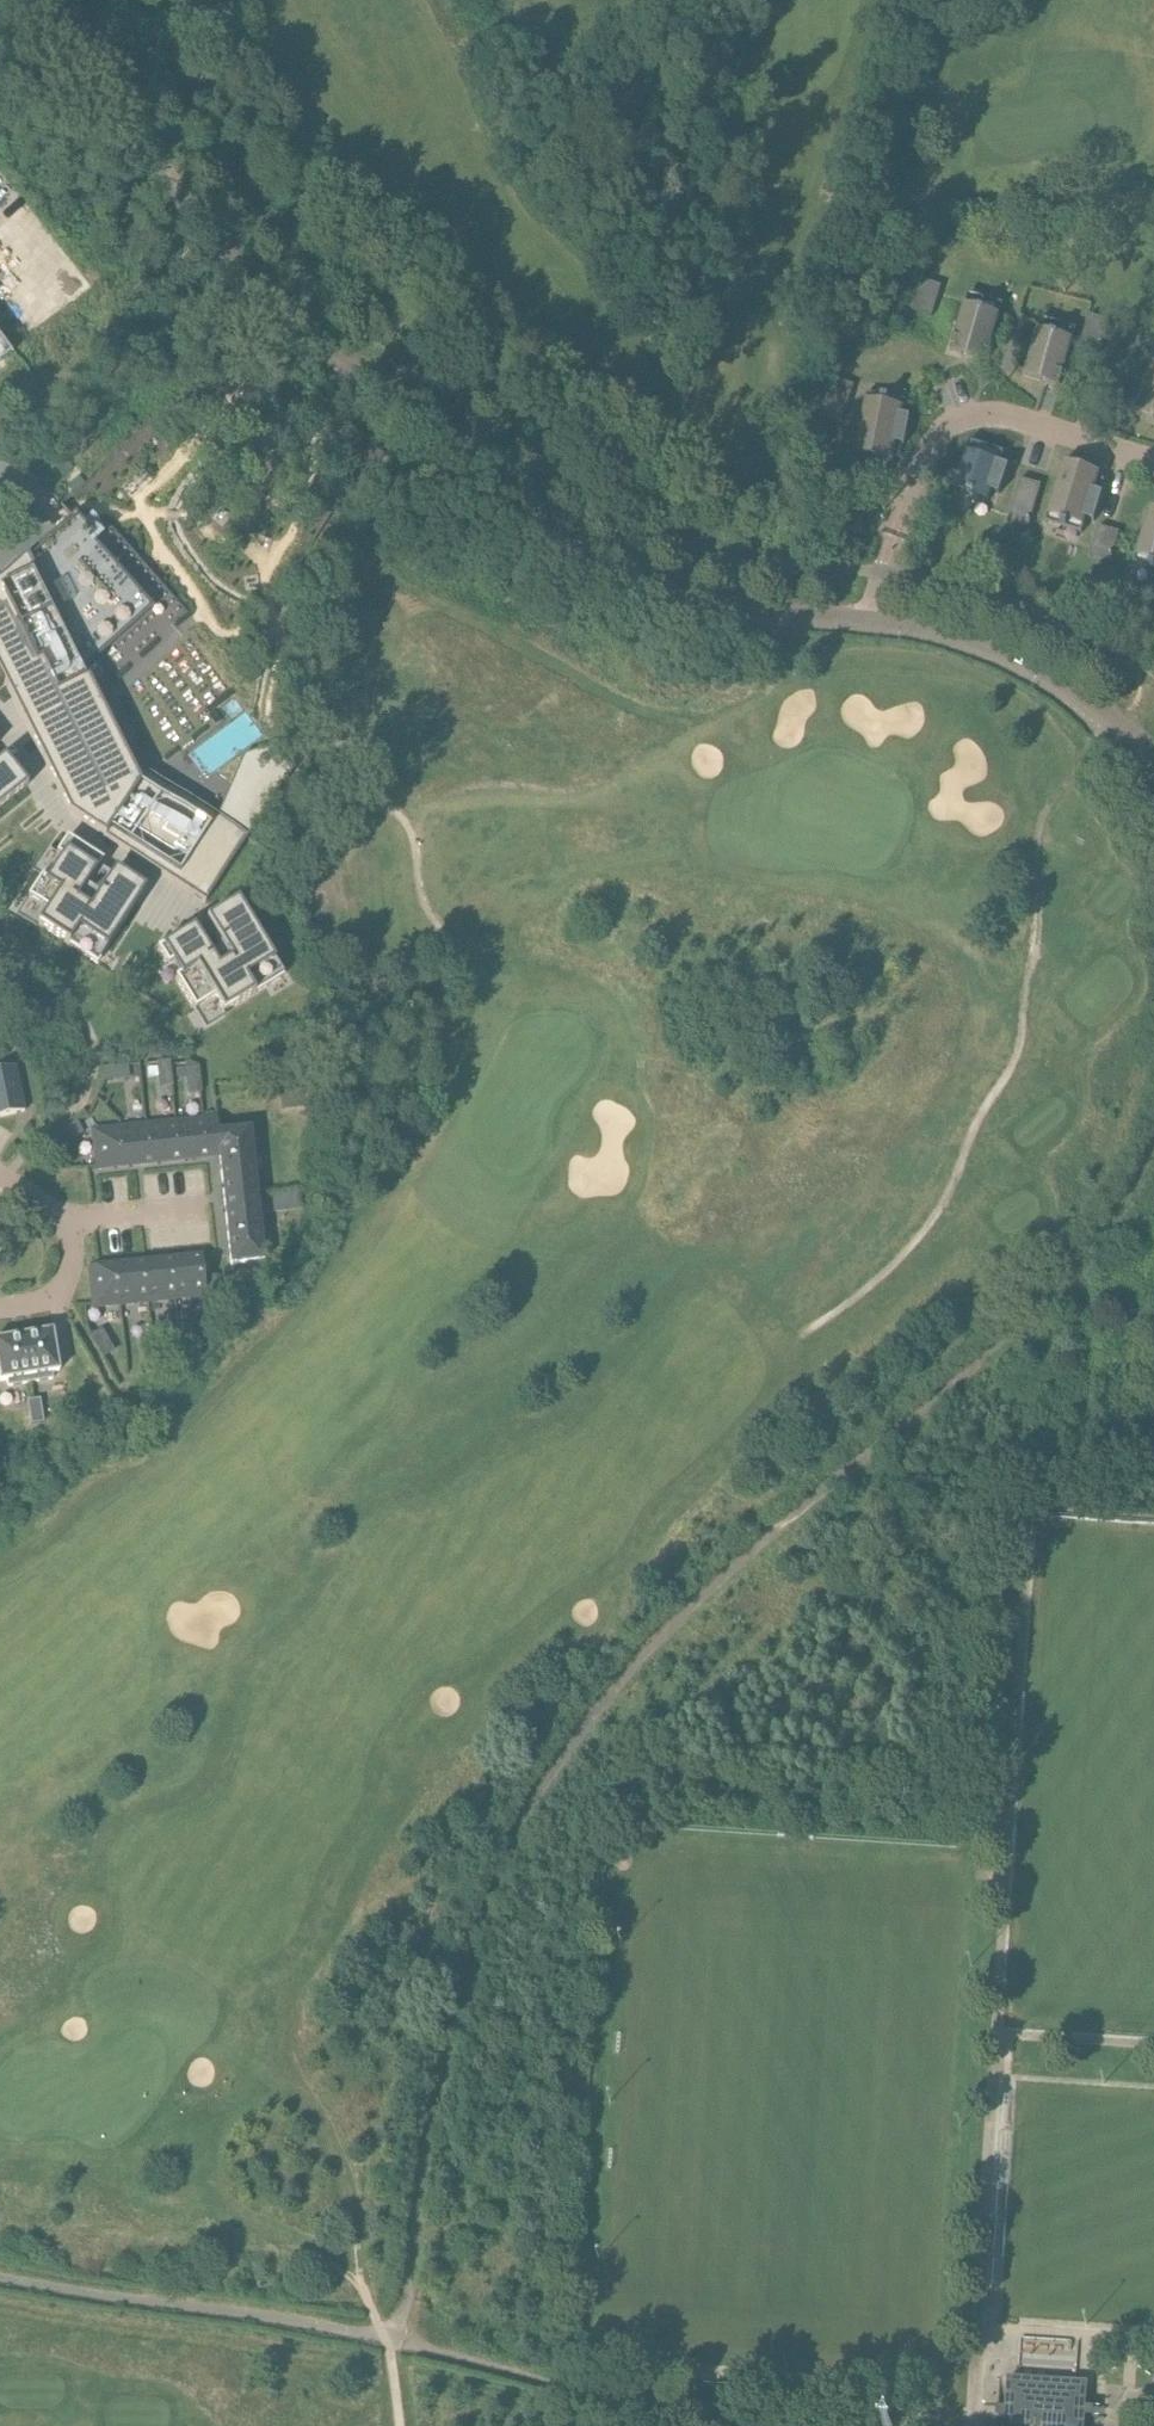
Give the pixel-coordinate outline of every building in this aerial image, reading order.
[(1001,317),(964,305),(950,351),(987,363),(1001,317)] [(1074,344),(1036,333),(1022,378),(1060,390),(1074,344)] [(13,356),(0,339),(0,365),(13,356)] [(866,394),(854,455),(893,463),(905,401),(866,394)] [(1005,453),(969,441),(953,489),(989,502),(1005,453)] [(1101,475),(1063,463),(1045,523),(1082,534),(1101,475)] [(1012,522),(1034,527),(1043,484),(1021,479),(1012,522)] [(1149,508),(1131,568),(1153,575),(1153,509),(1149,508)] [(70,816),(205,905),(241,851),(245,845),(246,843),(249,839),(291,775),(272,750),(271,750),(244,758),(223,807),(221,811),(221,812),(218,818),(127,758),(86,676),(158,612),(94,539),(95,538),(75,516),(0,583),(0,677),(70,816)] [(1102,526),(1095,555),(1115,560),(1122,531),(1102,526)] [(27,788),(5,760),(0,763),(0,810),(27,788)] [(77,903),(103,863),(67,840),(56,857),(61,860),(46,883),(41,880),(28,900),(47,912),(38,927),(97,966),(146,892),(115,872),(89,911),(77,903)] [(231,962),(219,969),(194,929),(158,951),(168,968),(173,965),(181,978),(176,981),(195,1012),(214,1000),(223,1014),(284,977),(238,902),(206,921),(231,962)] [(25,1112),(15,1067),(0,1071),(0,1118),(25,1112)] [(205,1121),(177,1124),(181,1161),(208,1158),(205,1121)] [(149,1127),(153,1164),(181,1161),(177,1124),(149,1127)] [(149,1127),(122,1130),(126,1167),(153,1164),(149,1127)] [(98,1170),(126,1167),(122,1130),(121,1130),(94,1133),(98,1169),(98,1170)] [(224,1199),(257,1196),(252,1142),(251,1130),(248,1130),(229,1132),(217,1133),(224,1199)] [(224,1199),(230,1256),(231,1265),(264,1262),(257,1196),(224,1199)] [(178,1299),(205,1296),(201,1259),(174,1262),(178,1299)] [(174,1262),(147,1264),(151,1301),(178,1299),(174,1262)] [(123,1304),(151,1301),(147,1264),(120,1267),(123,1304)] [(94,1307),(123,1304),(120,1267),(93,1270),(91,1270),(94,1307)] [(216,1277),(205,1278),(207,1293),(217,1292),(216,1277)] [(53,1331),(23,1336),(31,1383),(53,1379),(52,1374),(60,1372),(53,1331)] [(31,1383),(23,1336),(0,1340),(0,1379),(1,1382),(8,1381),(9,1387),(31,1383)] [(40,1401),(28,1403),(30,1414),(42,1412),(40,1401)] [(30,1414),(32,1426),(44,1424),(42,1412),(30,1414)] [(1006,2425),(1083,2425),(1084,2416),(1085,2405),(1086,2383),(1009,2378),(1007,2407),(1006,2417),(1006,2425)]
